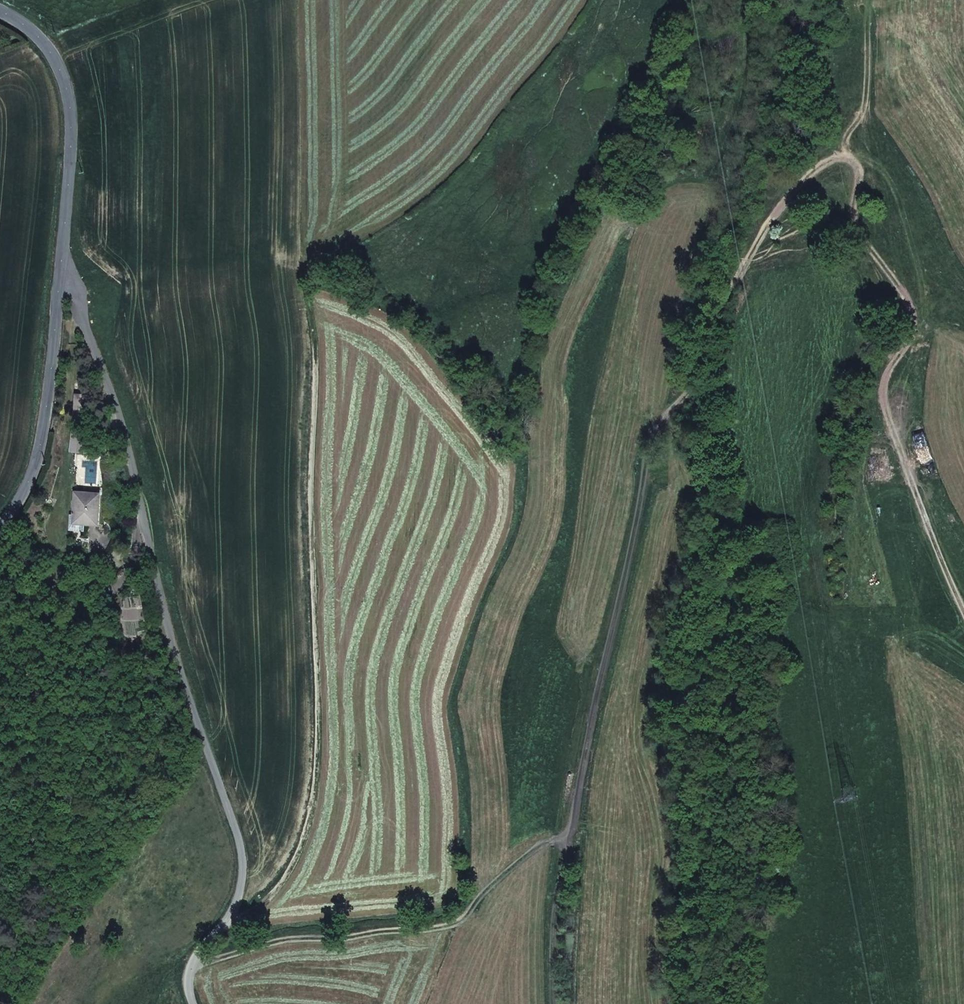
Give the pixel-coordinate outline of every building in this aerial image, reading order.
[(87,399),(75,398),(74,405),(77,405),(76,424),(85,425),(87,399)] [(84,438),(68,437),(67,455),(83,457),(84,438)] [(71,498),(69,529),(93,530),(96,500),(71,498)]
